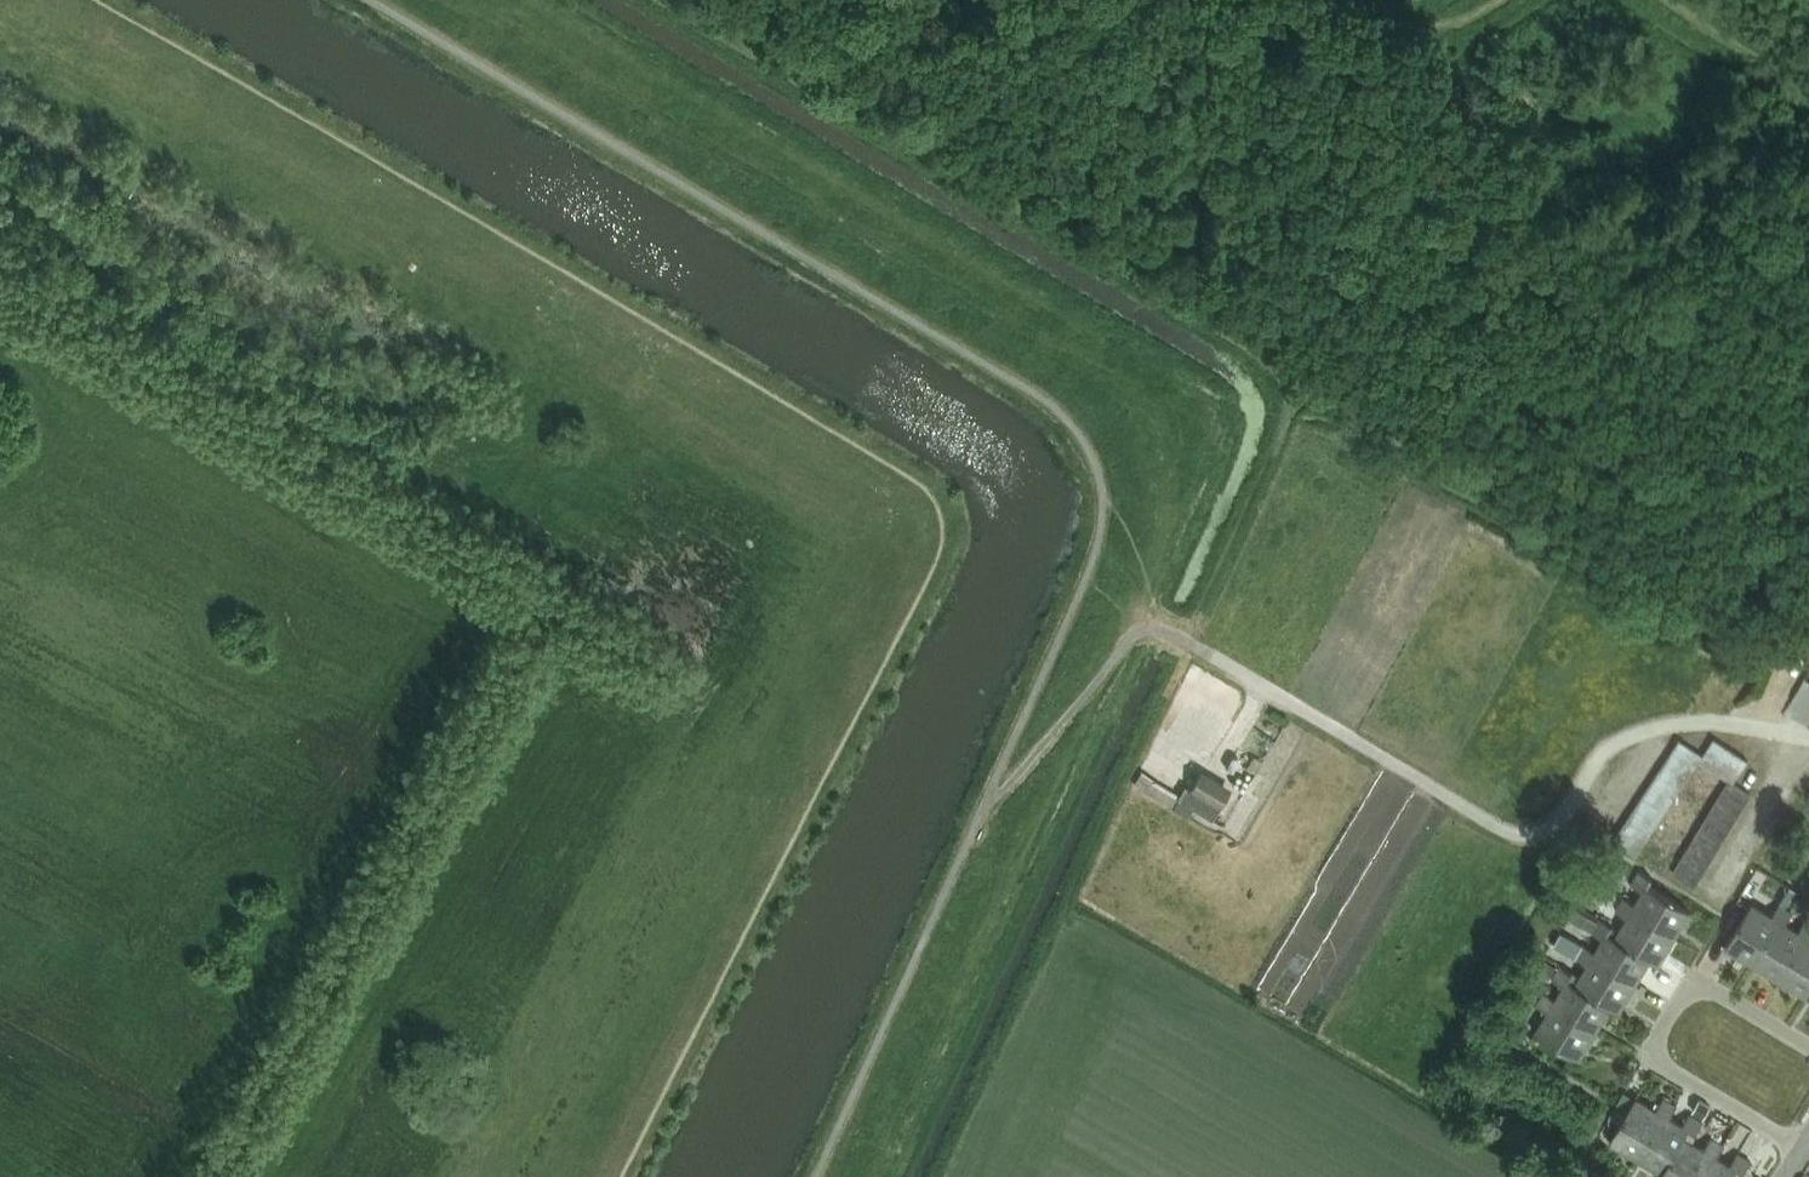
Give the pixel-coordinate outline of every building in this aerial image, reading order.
[(1783,641),(1808,657),(1808,656),(1808,606),(1805,604),(1783,641)] [(1712,768),(1727,746),(1715,738),(1701,761),(1712,768)] [(1674,750),(1696,765),(1703,754),(1681,739),(1674,750)] [(1723,775),(1738,753),(1727,746),(1712,768),(1723,775)] [(1666,761),(1689,776),(1696,765),(1674,750),(1666,761)] [(1738,753),(1723,775),(1734,783),(1749,760),(1738,753)] [(1659,773),(1681,787),(1689,776),(1666,761),(1659,773)] [(1178,798),(1213,819),(1232,787),(1201,769),(1189,788),(1185,786),(1178,798)] [(1651,784),(1674,799),(1681,787),(1659,773),(1651,784)] [(1731,781),(1724,793),(1747,806),(1754,795),(1731,781)] [(1644,795),(1666,810),(1674,799),(1651,784),(1644,795)] [(1724,793),(1718,804),(1740,818),(1747,806),(1724,793)] [(1636,806),(1659,821),(1666,810),(1644,795),(1636,806)] [(1718,804),(1711,815),(1733,829),(1740,818),(1718,804)] [(1629,818),(1651,832),(1659,821),(1636,806),(1629,818)] [(1711,815),(1704,827),(1726,840),(1733,829),(1711,815)] [(1621,829),(1644,844),(1651,832),(1629,818),(1621,829)] [(1704,827),(1697,838),(1719,852),(1726,840),(1704,827)] [(1636,855),(1644,844),(1621,829),(1614,840),(1636,855)] [(1697,838),(1690,850),(1712,863),(1719,852),(1697,838)] [(1690,850),(1683,861),(1706,875),(1712,863),(1690,850)] [(1683,861),(1676,873),(1699,886),(1706,875),(1683,861)] [(1634,905),(1630,912),(1674,938),(1692,910),(1649,884),(1653,878),(1641,870),(1632,885),(1643,891),(1634,905)] [(1789,886),(1778,903),(1785,908),(1796,890),(1792,887),(1789,886)] [(1614,938),(1650,959),(1659,964),(1674,938),(1630,912),(1634,905),(1623,898),(1615,911),(1626,918),(1618,931),(1614,938)] [(1753,902),(1726,946),(1752,962),(1778,917),(1785,921),(1791,911),(1785,908),(1778,903),(1772,913),(1753,902)] [(1575,908),(1569,917),(1583,925),(1589,916),(1575,908)] [(1752,962),(1778,977),(1805,933),(1808,935),(1808,922),(1804,919),(1798,929),(1785,921),(1778,917),(1752,962)] [(1600,919),(1591,933),(1603,940),(1596,953),(1592,959),(1634,985),(1650,959),(1614,938),(1608,934),(1612,927),(1600,919)] [(1612,927),(1608,934),(1614,938),(1618,931),(1612,927)] [(1562,932),(1555,945),(1576,958),(1578,956),(1584,946),(1562,932)] [(1778,977),(1804,993),(1808,986),(1808,935),(1805,933),(1778,977)] [(1592,959),(1596,953),(1584,946),(1578,956),(1576,958),(1588,965),(1581,977),(1576,985),(1611,1006),(1618,1010),(1634,985),(1592,959)] [(1549,977),(1556,965),(1541,956),(1534,969),(1549,977)] [(1561,965),(1552,979),(1563,986),(1556,999),(1552,1005),(1595,1032),(1611,1006),(1576,985),(1569,981),(1574,973),(1561,965)] [(1574,973),(1569,981),(1576,985),(1581,977),(1574,973)] [(1547,1012),(1536,1032),(1579,1058),(1595,1032),(1552,1005),(1556,999),(1545,992),(1536,1005),(1547,1012)] [(1636,1096),(1610,1140),(1637,1156),(1663,1111),(1670,1115),(1677,1104),(1663,1096),(1656,1108),(1636,1096)] [(1704,1117),(1709,1110),(1711,1105),(1700,1098),(1692,1110),(1704,1117)] [(1663,1111),(1637,1156),(1662,1170),(1663,1171),(1684,1135),(1688,1128),(1695,1133),(1703,1120),(1690,1112),(1683,1123),(1670,1115),(1663,1111)] [(1688,1128),(1684,1135),(1692,1139),(1695,1133),(1688,1128)] [(1658,1176),(1696,1176),(1712,1151),(1718,1155),(1725,1143),(1712,1136),(1705,1147),(1692,1139),(1684,1135),(1663,1171),(1662,1170),(1658,1176)] [(1718,1155),(1712,1151),(1696,1176),(1731,1176),(1737,1167),(1744,1171),(1751,1159),(1737,1151),(1731,1162),(1718,1155)]
